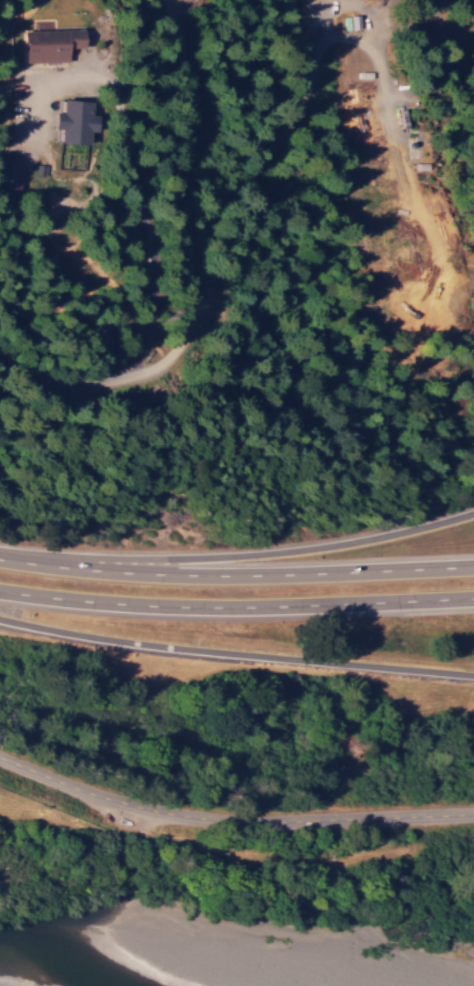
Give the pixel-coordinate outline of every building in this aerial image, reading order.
[(361,29),(361,14),(351,14),(351,29),(361,29)] [(27,62),(71,61),(70,47),(87,47),(87,29),(26,30),(27,62)] [(93,143),(93,131),(101,131),(102,115),(95,114),(96,100),(65,99),(64,112),(58,112),(57,126),(63,126),(62,142),(93,143)]
